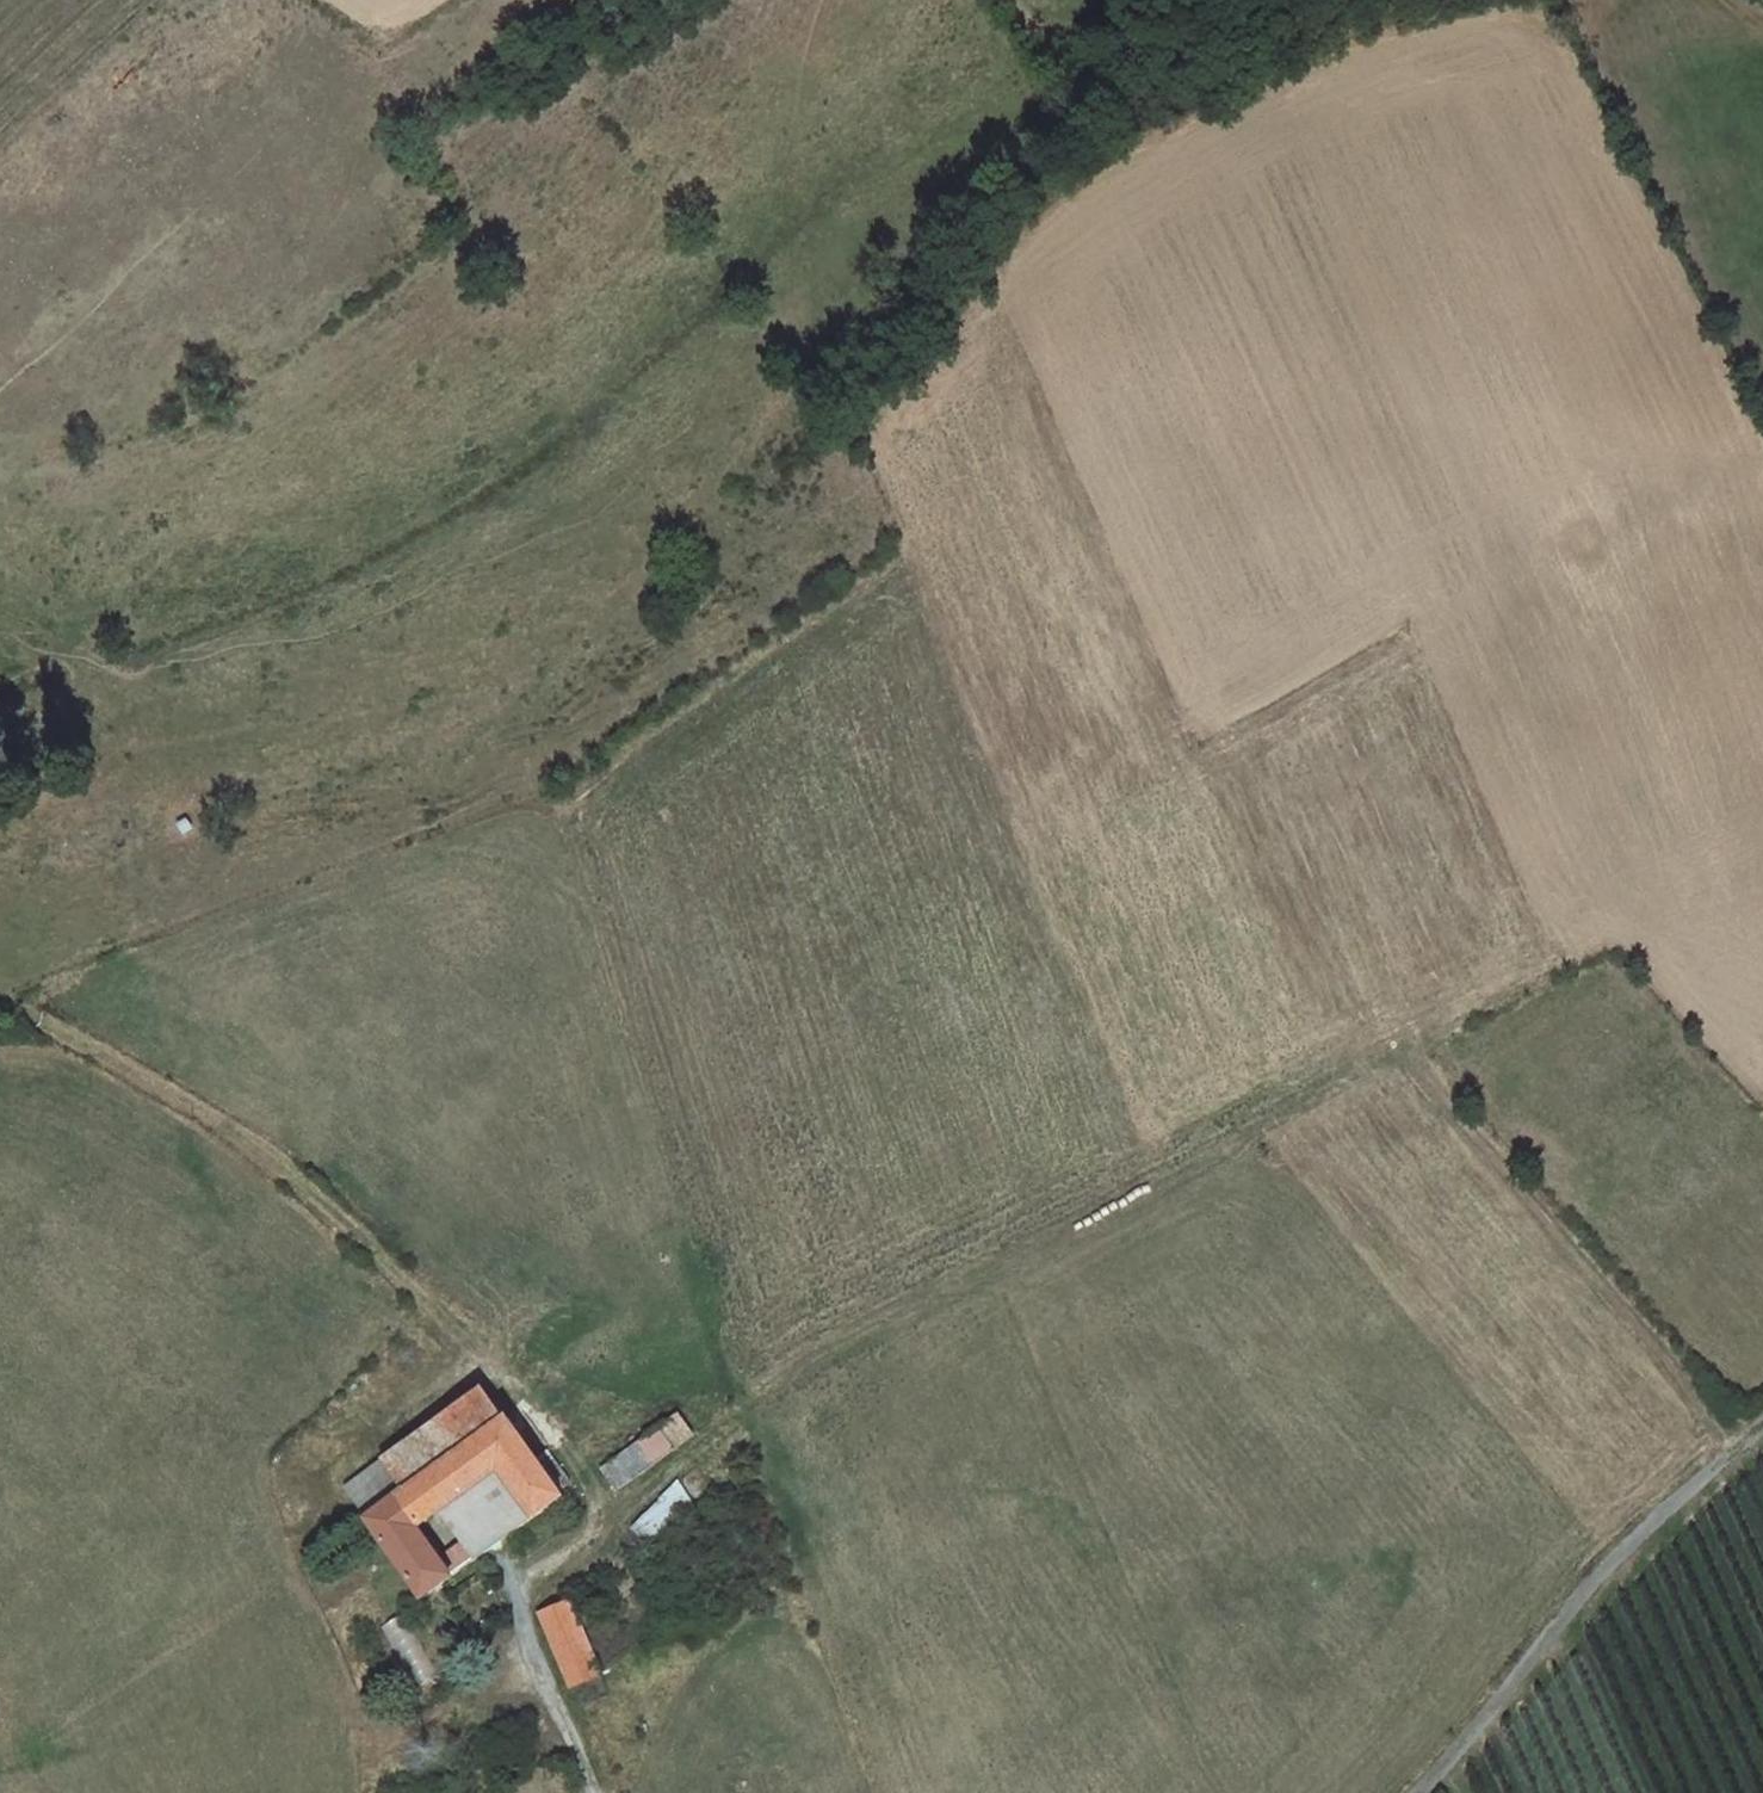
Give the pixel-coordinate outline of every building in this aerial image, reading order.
[(520,1410),(497,1378),(442,1416),(464,1449),(520,1410)] [(525,1406),(520,1410),(464,1449),(453,1457),(475,1487),(519,1456),(552,1504),(581,1485),(525,1406)] [(399,1447),(421,1479),(433,1471),(453,1457),(464,1449),(442,1416),(399,1447)] [(614,1488),(696,1441),(682,1417),(600,1464),(614,1488)] [(475,1487),(465,1494),(499,1542),(552,1504),(519,1456),(475,1487)] [(465,1494),(475,1487),(453,1457),(433,1471),(454,1501),(465,1494)] [(440,1511),(454,1501),(433,1471),(421,1479),(385,1505),(403,1530),(440,1585),(496,1546),(486,1531),(462,1547),(440,1511)] [(677,1482),(632,1526),(654,1548),(698,1503),(677,1482)] [(589,1591),(558,1605),(589,1679),(619,1665),(589,1591)]
